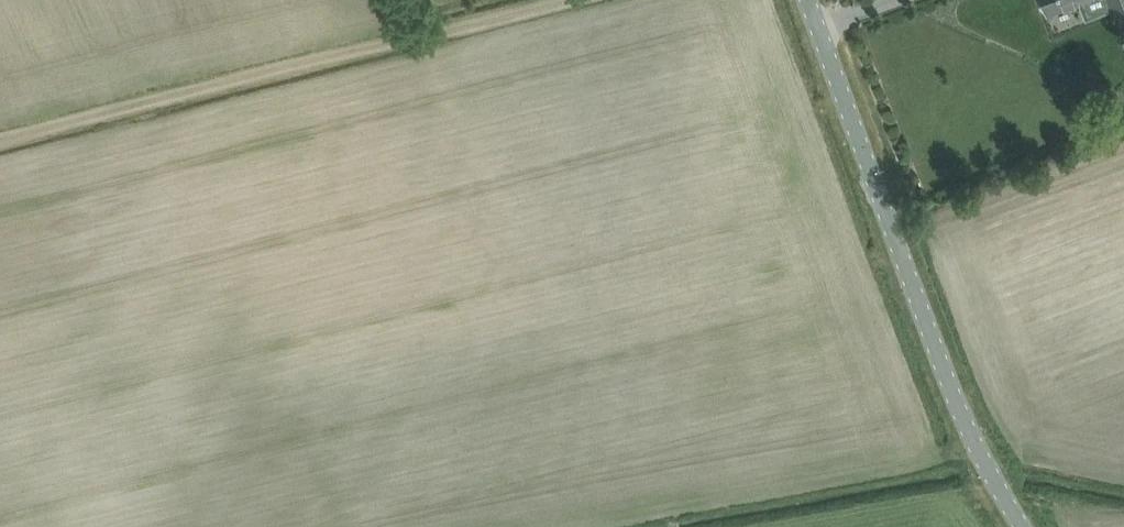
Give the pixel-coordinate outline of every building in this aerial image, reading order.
[(1109,6),(1113,14),(1123,10),(1123,0),(1041,0),(1046,14),(1081,1),(1086,15),(1109,6)]
